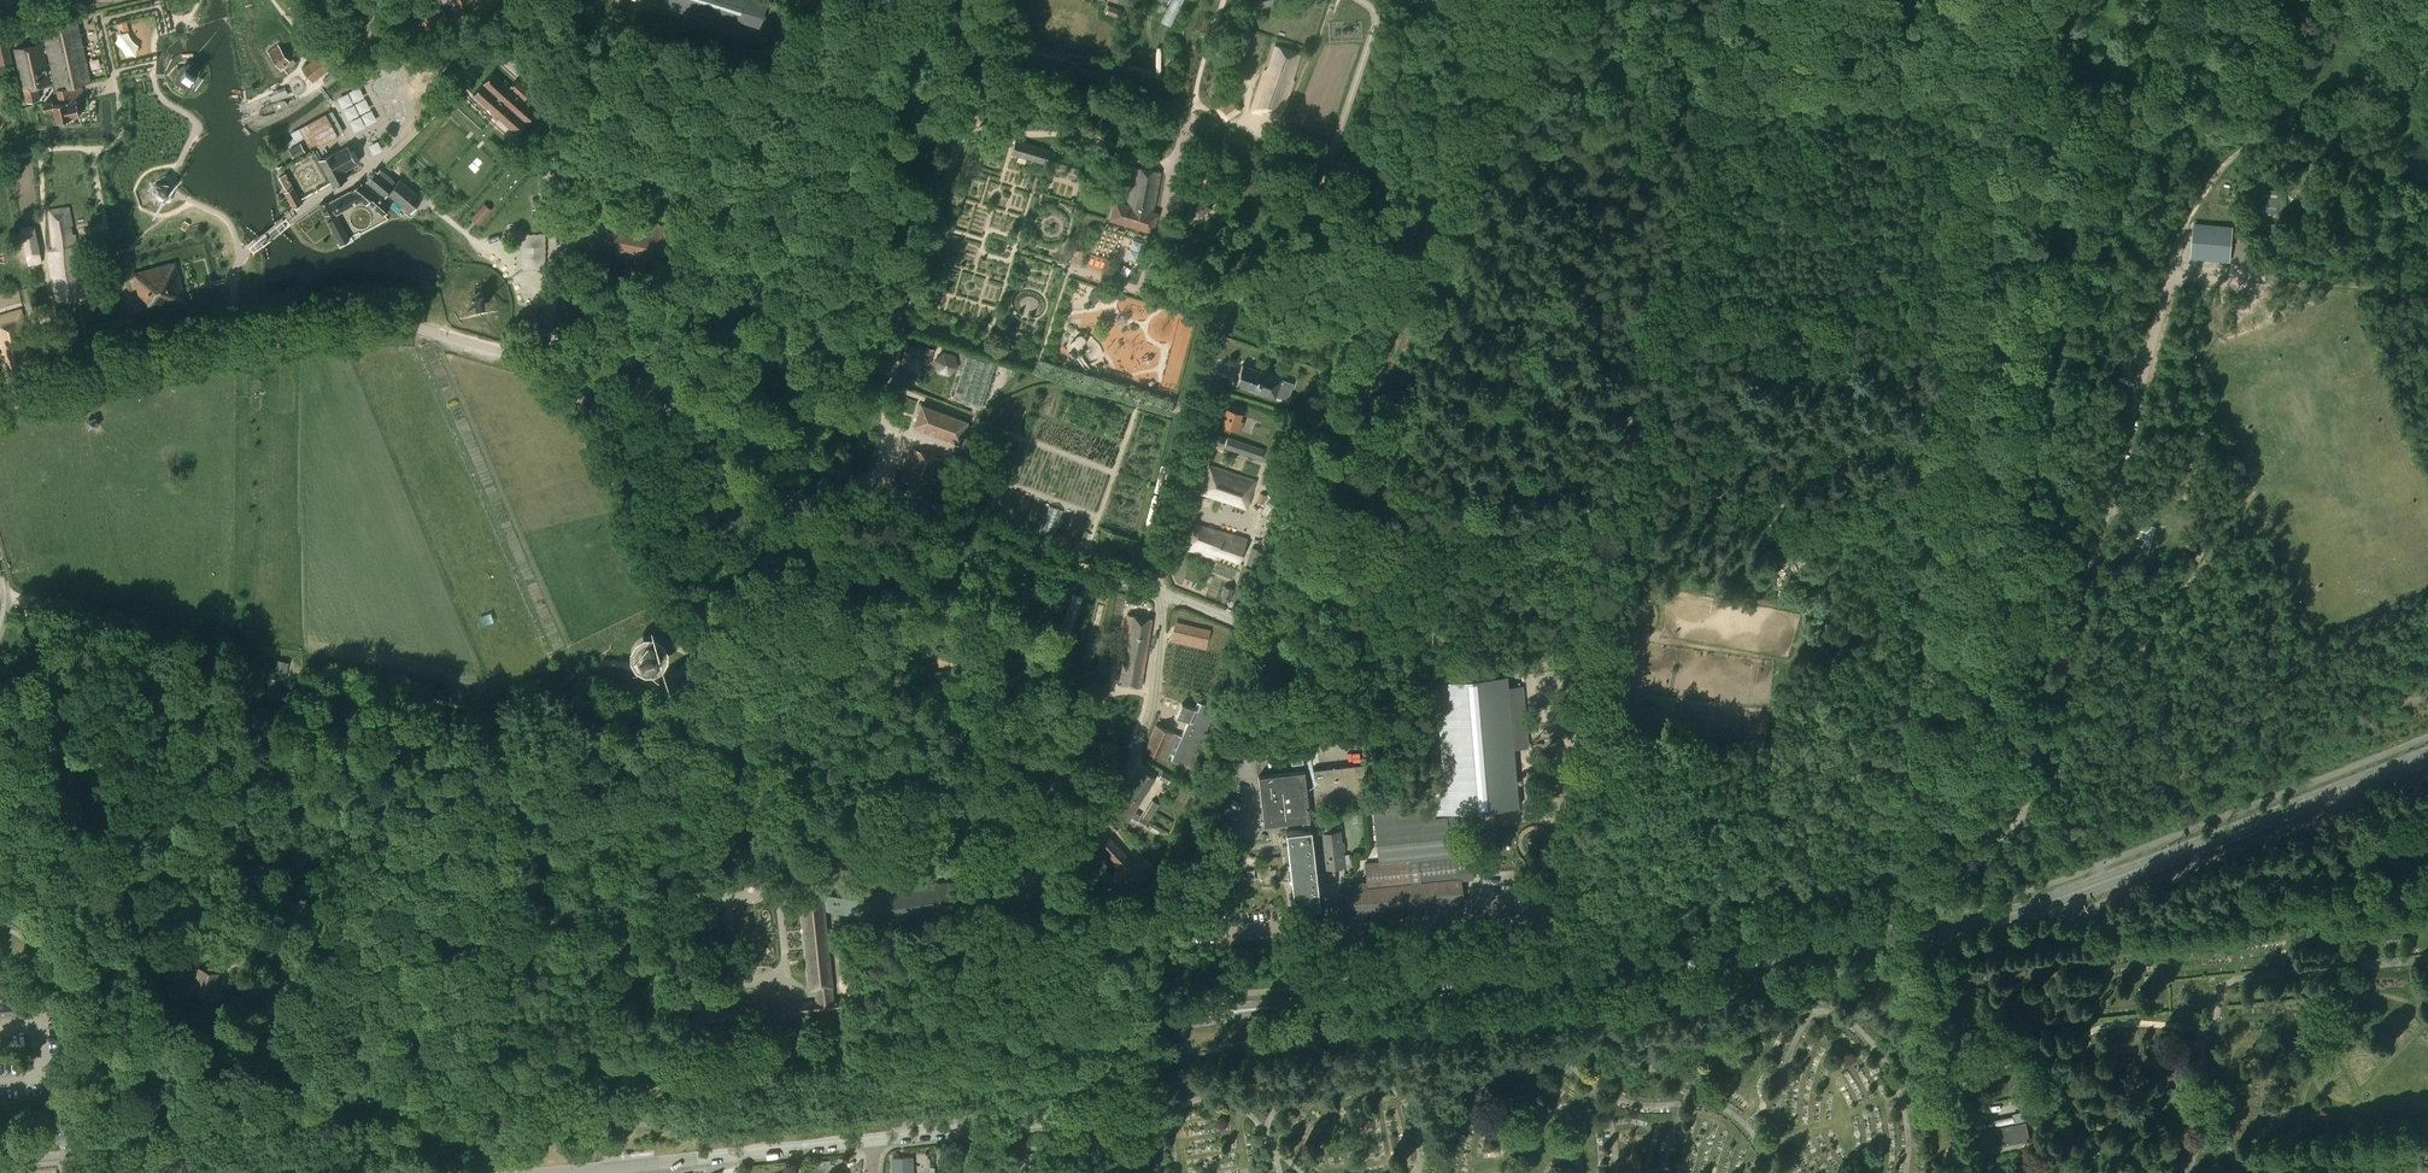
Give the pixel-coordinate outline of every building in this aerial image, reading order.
[(454,1),(460,15),(475,7),(472,0),(455,0),(454,1)] [(486,10),(499,5),(497,0),(482,0),(486,10)] [(758,25),(760,19),(763,20),(764,16),(765,13),(762,12),(764,6),(745,0),(678,0),(758,25)] [(1109,6),(1107,13),(1123,18),(1125,11),(1109,6)] [(1209,28),(1212,20),(1202,17),(1198,32),(1207,35),(1209,28)] [(126,22),(117,24),(119,33),(128,31),(126,22)] [(42,43),(15,49),(27,103),(40,100),(38,90),(53,86),(57,101),(44,103),(45,109),(53,107),(57,121),(79,116),(76,102),(75,99),(83,97),(80,84),(90,82),(77,23),(44,31),(48,47),(43,48),(42,43)] [(382,31),(368,31),(368,45),(382,46),(382,31)] [(13,62),(6,34),(0,35),(0,64),(13,62)] [(281,68),(290,61),(277,44),(267,52),(279,69),(281,68)] [(1264,69),(1249,112),(1261,116),(1264,111),(1269,113),(1268,118),(1280,122),(1295,81),(1293,80),(1301,55),(1298,54),(1298,52),(1278,45),(1278,46),(1274,45),(1266,70),(1264,69)] [(332,66),(322,52),(301,68),(305,73),(312,82),(332,66)] [(188,84),(190,84),(191,83),(193,82),(194,81),(195,80),(195,78),(196,77),(196,75),(195,73),(195,72),(194,71),(193,69),(191,69),(190,68),(188,68),(186,68),(185,69),(183,69),(182,71),(181,72),(180,73),(180,75),(180,77),(180,78),(181,80),(182,81),(183,82),(185,83),(186,84),(188,84)] [(492,73),(472,95),(493,115),(493,118),(496,120),(499,120),(515,134),(516,133),(523,140),(533,129),(526,123),(536,112),(524,101),(509,87),(492,73)] [(516,79),(509,87),(524,101),(531,93),(516,79)] [(364,125),(375,121),(363,85),(353,89),(364,125)] [(352,131),(363,127),(351,92),(340,96),(352,131)] [(311,150),(337,135),(325,114),(291,133),(295,141),(303,136),(311,150)] [(1049,149),(1034,145),(1014,139),(1011,154),(1044,165),(1049,149)] [(288,149),(294,159),(306,153),(300,143),(288,149)] [(318,160),(330,183),(332,187),(348,178),(344,172),(358,164),(348,145),(333,152),(318,160)] [(281,165),(277,167),(281,175),(279,177),(286,190),(293,187),(286,173),(281,165)] [(398,165),(394,171),(398,174),(402,169),(398,165)] [(651,171),(644,168),(643,167),(639,174),(637,173),(636,176),(638,177),(632,189),(640,194),(651,171)] [(1108,220),(1129,226),(1152,233),(1158,213),(1153,212),(1160,172),(1133,167),(1126,204),(1114,200),(1108,220)] [(387,194),(395,201),(410,213),(423,198),(399,179),(396,182),(380,168),(377,171),(375,169),(368,178),(365,181),(385,197),(387,194)] [(2266,174),(2251,172),(2250,191),(2264,192),(2266,174)] [(156,185),(153,191),(154,196),(155,197),(161,200),(167,198),(170,192),(170,191),(169,187),(168,186),(168,185),(162,182),(156,185)] [(332,200),(329,202),(336,215),(340,213),(361,202),(365,205),(368,203),(382,215),(390,207),(362,182),(349,191),(332,200)] [(293,187),(286,190),(283,192),(292,208),(302,203),(293,187)] [(2250,191),(2248,210),(2262,211),(2264,192),(2250,191)] [(1213,208),(1205,197),(1189,207),(1197,219),(1213,208)] [(340,223),(336,215),(329,202),(319,204),(340,245),(350,240),(340,223)] [(483,204),(471,219),(479,225),(491,210),(483,204)] [(1108,216),(1110,207),(1101,204),(1098,213),(1108,216)] [(49,272),(54,301),(89,295),(88,294),(91,294),(90,288),(87,288),(86,285),(90,283),(88,272),(81,273),(79,268),(83,267),(80,255),(79,245),(76,245),(75,234),(73,234),(71,227),(73,225),(69,207),(48,210),(51,248),(47,252),(49,272)] [(2248,210),(2247,229),(2261,230),(2262,211),(2248,210)] [(672,250),(670,262),(663,261),(669,226),(610,214),(601,256),(661,269),(661,266),(669,268),(668,270),(680,273),(684,253),(672,250)] [(184,221),(180,227),(185,230),(189,224),(184,221)] [(2191,257),(2213,259),(2214,249),(2230,251),(2232,227),(2194,224),(2191,257)] [(1105,229),(1099,247),(1118,254),(1124,235),(1105,229)] [(26,256),(40,253),(36,231),(21,234),(26,256)] [(1129,258),(1138,260),(1141,240),(1132,238),(1129,258)] [(175,262),(132,273),(136,288),(140,302),(132,305),(135,318),(144,316),(143,313),(186,302),(179,278),(175,262)] [(476,295),(474,307),(483,308),(485,296),(476,295)] [(39,320),(50,319),(47,302),(36,304),(39,320)] [(0,315),(0,346),(1,346),(2,352),(0,353),(0,364),(3,377),(30,370),(26,353),(31,352),(22,308),(0,315)] [(907,343),(905,349),(923,355),(921,361),(929,363),(934,350),(925,347),(925,348),(907,343)] [(943,350),(933,359),(936,371),(948,375),(957,366),(954,354),(943,350)] [(953,398),(978,406),(982,407),(995,365),(966,356),(953,398)] [(1275,398),(1275,397),(1282,380),(1282,378),(1242,364),(1235,385),(1275,398)] [(1282,380),(1275,397),(1287,401),(1293,383),(1284,380),(1282,380)] [(969,422),(922,405),(920,404),(912,427),(961,446),(969,422)] [(1241,414),(1226,410),(1221,425),(1240,431),(1243,423),(1239,421),(1241,414)] [(96,416),(85,420),(88,430),(100,426),(96,416)] [(1212,433),(1209,443),(1222,447),(1225,437),(1212,433)] [(1228,438),(1225,447),(1261,460),(1264,450),(1228,438)] [(913,449),(905,471),(902,480),(932,492),(937,480),(935,479),(942,460),(913,449)] [(964,459),(952,455),(946,473),(958,478),(964,459)] [(642,456),(630,460),(634,472),(633,473),(634,475),(635,474),(635,475),(647,470),(642,456)] [(1246,510),(1256,480),(1208,464),(1200,494),(1246,510)] [(948,481),(943,495),(948,497),(949,494),(954,496),(956,490),(951,488),(953,483),(948,481)] [(1257,502),(1264,504),(1266,496),(1260,493),(1257,502)] [(1049,505),(1039,533),(1052,538),(1062,510),(1049,505)] [(2122,547),(2141,552),(2148,524),(2130,519),(2122,547)] [(1239,564),(1247,538),(1193,523),(1186,541),(1185,541),(1183,549),(1215,560),(1216,556),(1239,564)] [(1256,567),(1261,550),(1251,547),(1246,564),(1256,567)] [(1223,587),(1220,597),(1222,597),(1223,597),(1221,602),(1226,604),(1228,599),(1230,600),(1233,589),(1223,587)] [(1070,600),(1067,607),(1078,610),(1080,603),(1083,596),(1072,592),(1070,600)] [(1059,633),(1069,636),(1078,610),(1067,607),(1059,633)] [(1137,688),(1142,689),(1144,679),(1143,679),(1152,619),(1149,618),(1149,617),(1132,615),(1132,616),(1126,615),(1119,673),(1118,673),(1117,684),(1121,685),(1121,686),(1137,689),(1137,688)] [(1210,629),(1175,621),(1171,640),(1206,648),(1210,629)] [(649,669),(652,668),(655,667),(657,666),(659,664),(661,662),(662,659),(663,656),(663,653),(662,651),(661,648),(659,646),(657,644),(655,642),(652,642),(649,641),(646,642),(644,642),(641,644),(639,646),(637,648),(636,651),(636,653),(636,656),(636,659),(637,662),(639,664),(641,666),(644,667),(646,668),(649,669)] [(278,660),(275,673),(285,676),(288,662),(278,660)] [(958,670),(928,672),(929,681),(958,679),(958,670)] [(1436,681),(1444,777),(1447,816),(1457,815),(1457,813),(1519,808),(1508,676),(1436,681)] [(1182,737),(1155,725),(1144,751),(1168,761),(1170,755),(1173,756),(1171,761),(1198,773),(1224,715),(1197,703),(1194,710),(1181,704),(1176,717),(1188,723),(1182,737)] [(213,724),(204,714),(195,724),(204,733),(213,724)] [(1302,755),(1290,757),(1291,765),(1303,764),(1302,755)] [(1311,770),(1315,804),(1366,798),(1363,764),(1311,770)] [(1114,813),(1120,817),(1128,822),(1131,817),(1137,821),(1140,816),(1135,812),(1155,778),(1141,769),(1114,813)] [(1162,770),(1158,778),(1167,783),(1171,775),(1162,770)] [(1258,776),(1263,825),(1301,821),(1302,829),(1309,829),(1308,820),(1309,820),(1304,771),(1258,776)] [(1346,890),(1341,891),(1343,916),(1463,904),(1461,880),(1474,878),(1473,873),(1472,858),(1462,859),(1461,854),(1457,815),(1447,816),(1444,777),(1439,778),(1431,778),(1433,800),(1396,803),(1397,807),(1384,808),(1373,809),(1374,823),(1378,861),(1364,862),(1366,881),(1366,888),(1346,890)] [(931,799),(925,808),(932,813),(938,804),(931,799)] [(1083,804),(1088,810),(1092,806),(1087,800),(1083,804)] [(1152,800),(1142,817),(1149,821),(1159,805),(1152,800)] [(1109,815),(1074,845),(1091,864),(1092,863),(1106,879),(1116,891),(1129,879),(1133,884),(1142,875),(1143,876),(1153,866),(1142,855),(1134,863),(1104,828),(1108,825),(1114,832),(1120,827),(1109,815)] [(1339,832),(1333,832),(1332,819),(1319,821),(1320,830),(1312,831),(1313,846),(1323,845),(1326,868),(1342,866),(1339,832)] [(1153,824),(1150,829),(1157,834),(1160,828),(1153,824)] [(882,833),(881,825),(871,825),(871,833),(882,833)] [(1309,829),(1302,829),(1285,831),(1294,909),(1319,906),(1310,828),(1309,829)] [(1049,888),(1042,867),(1023,873),(1022,871),(1012,874),(1012,876),(993,882),(1000,904),(1049,888)] [(755,889),(759,885),(758,880),(754,877),(749,877),(746,881),(746,886),(750,889),(755,889)] [(961,900),(959,891),(950,892),(948,880),(865,893),(869,925),(953,912),(951,901),(961,900)] [(823,896),(798,898),(802,930),(803,949),(805,960),(805,964),(807,988),(808,992),(813,991),(815,1001),(804,1002),(794,1003),(792,1004),(793,1014),(845,1009),(843,998),(834,999),(823,896)] [(856,911),(856,906),(863,906),(863,899),(839,897),(838,910),(856,911)] [(716,907),(716,903),(716,902),(700,902),(701,908),(697,908),(698,929),(699,930),(719,929),(718,907),(716,907)] [(938,926),(942,949),(960,946),(956,923),(938,926)] [(215,998),(221,974),(196,968),(190,991),(215,998)] [(662,984),(666,993),(674,988),(670,980),(662,984)] [(17,1014),(16,1000),(0,1002),(0,1015),(17,1014)] [(2026,1121),(2006,1125),(1988,1129),(1992,1147),(2030,1140),(2026,1121)] [(893,1172),(912,1172),(911,1157),(892,1158),(893,1172)]
